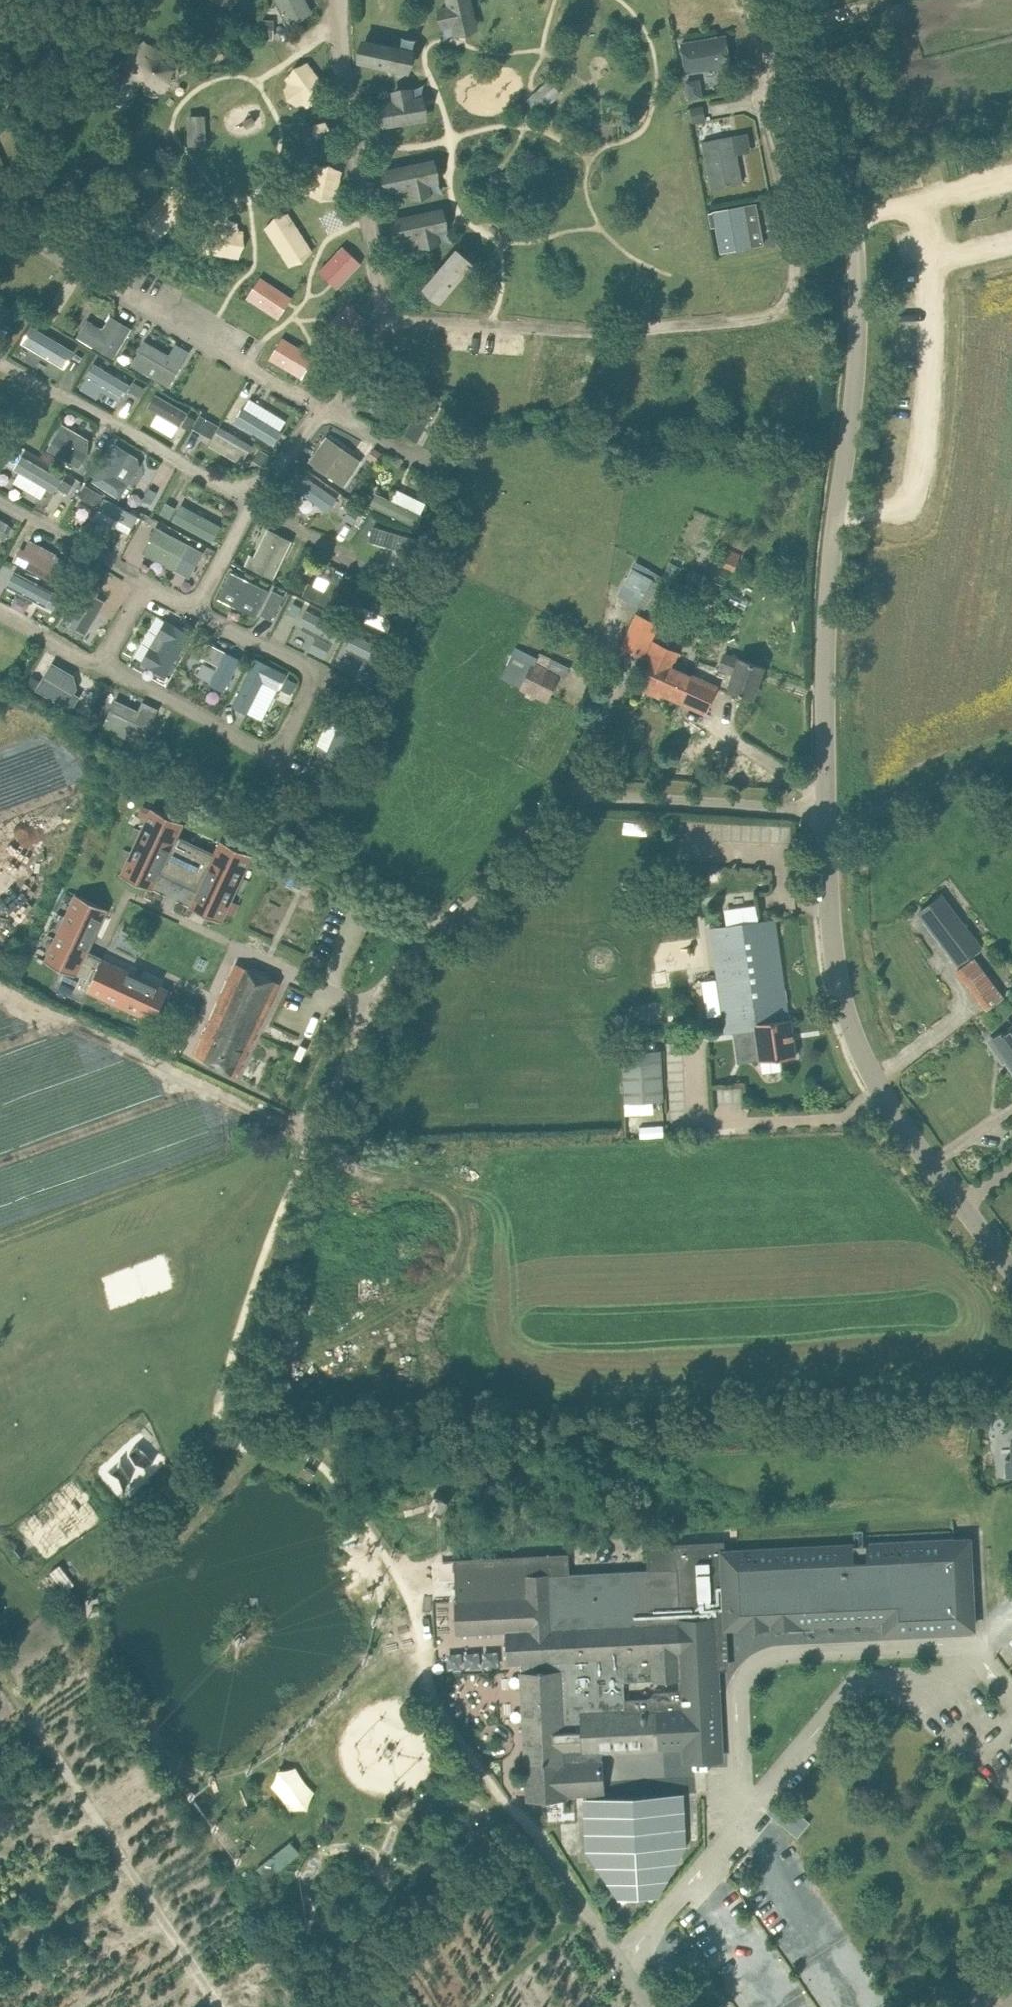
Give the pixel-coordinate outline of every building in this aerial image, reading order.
[(289,24),(311,12),(305,1),(294,6),(291,0),(277,0),(289,24)] [(440,10),(443,24),(472,17),(468,0),(446,0),(446,2),(451,1),(452,8),(440,10)] [(263,20),(262,36),(272,37),(273,20),(263,20)] [(725,35),(681,43),(686,71),(730,64),(725,35)] [(363,42),(360,58),(397,66),(409,69),(413,52),(401,50),(363,42)] [(133,78),(150,88),(167,62),(150,52),(133,78)] [(285,74),(302,109),(332,95),(316,60),(285,74)] [(501,81),(459,84),(462,119),(503,116),(501,81)] [(697,81),(685,83),(688,99),(700,97),(697,81)] [(381,106),(373,107),(376,125),(415,118),(409,88),(395,91),(398,103),(392,104),(392,100),(381,102),(381,106)] [(702,106),(691,108),(694,122),(705,120),(702,106)] [(742,183),(737,154),(733,136),(702,141),(711,189),(742,183)] [(423,164),(384,172),(388,189),(400,187),(401,191),(407,190),(406,186),(412,184),(415,197),(429,194),(423,164)] [(164,182),(153,218),(181,227),(192,190),(164,182)] [(757,204),(714,212),(718,235),(717,235),(717,239),(719,239),(721,251),(752,245),(747,215),(759,213),(757,204)] [(268,223),(291,268),(318,254),(294,209),(268,223)] [(431,213),(393,221),(397,238),(408,236),(409,240),(415,239),(414,235),(421,233),(423,245),(437,242),(431,213)] [(208,237),(207,254),(250,257),(251,240),(208,237)] [(343,246),(326,265),(343,282),(361,263),(343,246)] [(439,299),(464,270),(451,259),(426,288),(439,299)] [(261,277),(248,298),(272,313),(285,293),(261,277)] [(352,303),(333,321),(349,339),(368,321),(352,303)] [(9,309),(0,304),(0,327),(9,309)] [(20,310),(15,318),(20,321),(25,313),(20,310)] [(100,335),(84,325),(78,336),(113,357),(131,327),(112,316),(100,335)] [(69,323),(66,329),(73,333),(77,327),(69,323)] [(283,338),(271,359),(296,373),(308,352),(283,338)] [(190,352),(176,344),(165,364),(139,350),(131,364),(170,386),(190,352)] [(76,353),(73,357),(80,361),(83,357),(76,353)] [(72,359),(68,366),(75,370),(79,363),(72,359)] [(134,381),(129,390),(140,396),(145,387),(134,381)] [(452,396),(450,402),(458,405),(461,399),(452,396)] [(243,408),(235,421),(273,444),(281,430),(252,413),(257,403),(250,398),(244,408),(243,408)] [(189,415),(183,425),(190,429),(196,419),(189,415)] [(201,415),(196,425),(212,435),(218,425),(201,415)] [(82,466),(96,438),(63,420),(48,448),(82,466)] [(222,428),(213,443),(245,463),(254,448),(222,428)] [(328,436),(310,462),(344,486),(352,475),(343,469),(353,454),(328,436)] [(130,483),(117,474),(132,451),(117,441),(93,479),(121,497),(130,483)] [(375,447),(368,458),(373,462),(381,451),(375,447)] [(260,449),(254,459),(264,464),(269,455),(260,449)] [(45,451),(41,457),(51,464),(55,457),(45,451)] [(28,456),(14,480),(48,500),(62,475),(28,456)] [(312,477),(303,491),(332,511),(342,497),(312,477)] [(64,480),(60,488),(68,492),(72,485),(64,480)] [(435,482),(431,494),(439,496),(442,484),(435,482)] [(86,484),(80,495),(94,503),(99,501),(103,494),(86,484)] [(399,486),(394,496),(378,489),(371,503),(419,526),(431,501),(399,486)] [(150,488),(143,500),(152,504),(158,492),(150,488)] [(364,490),(358,495),(362,500),(365,504),(370,499),(364,490)] [(138,516),(105,497),(94,518),(112,528),(117,526),(129,532),(138,516)] [(166,503),(161,512),(169,517),(175,508),(166,503)] [(351,506),(344,516),(353,522),(360,512),(351,506)] [(5,539),(12,528),(6,524),(7,523),(0,519),(0,536),(5,539)] [(376,523),(369,542),(397,552),(394,559),(409,564),(419,538),(376,523)] [(157,527),(144,552),(176,569),(185,551),(201,560),(205,552),(189,544),(157,527)] [(255,557),(251,555),(247,564),(273,577),(291,540),(269,529),(255,557)] [(21,546),(14,560),(57,582),(68,562),(55,555),(51,563),(31,552),(36,543),(29,540),(25,549),(21,546)] [(637,563),(626,582),(624,582),(618,594),(645,609),(646,608),(651,611),(658,599),(652,596),(663,578),(637,563)] [(96,565),(90,575),(100,582),(106,571),(96,565)] [(340,593),(338,592),(347,574),(336,569),(327,587),(310,578),(304,591),(334,606),(340,593)] [(62,595),(55,591),(15,570),(7,585),(47,606),(47,604),(55,608),(62,595)] [(273,590),(262,612),(273,617),(284,595),(273,590)] [(93,634),(104,605),(73,594),(62,623),(93,634)] [(350,599),(346,608),(357,613),(361,604),(350,599)] [(302,607),(294,603),(288,614),(296,618),(302,607)] [(319,632),(310,649),(324,657),(333,640),(335,641),(342,628),(309,611),(305,612),(301,621),(302,624),(319,632)] [(646,656),(653,640),(660,623),(637,613),(631,628),(623,646),(646,656)] [(167,683),(195,636),(167,619),(138,666),(167,683)] [(187,621),(183,628),(191,632),(195,625),(187,621)] [(390,625),(387,634),(397,638),(401,629),(390,625)] [(349,648),(366,656),(358,673),(371,681),(380,664),(382,665),(389,651),(356,634),(352,636),(348,644),(349,648)] [(646,668),(645,671),(646,672),(642,682),(681,700),(705,711),(716,687),(698,679),(692,676),(673,667),(680,652),(654,640),(647,657),(652,659),(648,668),(646,668)] [(210,643),(203,656),(219,665),(210,682),(225,690),(241,659),(210,643)] [(502,677),(522,687),(522,688),(547,700),(559,675),(565,677),(570,666),(540,653),(538,658),(516,648),(502,677)] [(735,673),(729,689),(753,697),(764,667),(742,659),(740,662),(724,656),(720,667),(735,673)] [(256,658),(232,704),(249,712),(264,682),(279,689),(287,673),(256,658)] [(73,675),(53,663),(38,689),(71,709),(79,696),(73,693),(77,687),(73,675)] [(32,676),(27,684),(35,689),(40,681),(32,676)] [(287,677),(281,688),(292,693),(297,682),(287,677)] [(364,698),(370,685),(362,681),(355,694),(364,698)] [(135,719),(112,708),(103,726),(143,745),(159,709),(143,701),(139,709),(135,719)] [(356,730),(341,723),(328,752),(317,746),(310,762),(337,774),(356,730)] [(317,768),(313,776),(325,782),(329,773),(317,768)] [(144,805),(140,814),(148,818),(152,809),(151,808),(144,805)] [(191,906),(190,905),(190,907),(222,922),(222,920),(252,855),(253,854),(220,839),(220,840),(220,841),(215,853),(177,835),(183,823),(184,823),(184,822),(152,807),(151,808),(152,809),(148,818),(122,874),(121,873),(121,875),(153,889),(153,888),(161,871),(199,889),(191,906)] [(299,874),(294,885),(302,888),(306,878),(299,874)] [(53,985),(84,999),(89,990),(154,1020),(153,1021),(154,1022),(169,989),(168,989),(103,959),(103,958),(102,958),(102,959),(87,952),(107,909),(108,910),(108,908),(76,893),(76,895),(46,960),(45,960),(45,961),(61,968),(53,985)] [(919,912),(958,964),(981,946),(942,894),(919,912)] [(784,1069),(782,1058),(796,1056),(791,1018),(789,1018),(775,918),(759,920),(727,925),(711,927),(714,947),(718,979),(723,1015),(725,1032),(730,1031),(756,1028),(758,1045),(760,1060),(761,1060),(763,1072),(784,1069)] [(9,955),(0,940),(0,960),(9,955)] [(975,956),(957,970),(987,1009),(1005,996),(975,956)] [(195,1054),(235,1076),(280,982),(236,962),(195,1054)] [(992,1039),(1011,1068),(1011,1025),(992,1039)] [(662,1049),(622,1051),(624,1102),(664,1100),(662,1049)] [(273,1420),(303,1404),(287,1376),(258,1392),(273,1420)] [(973,1413),(971,1426),(988,1428),(989,1415),(973,1413)] [(522,1673),(521,1673),(527,1799),(567,1797),(567,1794),(575,1794),(591,1793),(591,1792),(591,1789),(599,1779),(604,1779),(602,1751),(704,1746),(701,1689),(655,1691),(655,1697),(625,1698),(624,1681),(717,1676),(714,1627),(743,1626),(743,1628),(799,1625),(799,1623),(885,1619),(885,1624),(958,1622),(958,1628),(974,1628),(970,1539),(867,1544),(867,1548),(854,1549),(854,1544),(725,1551),(725,1540),(647,1544),(648,1569),(570,1572),(569,1553),(454,1558),(458,1633),(507,1630),(509,1663),(521,1662),(522,1673)] [(680,1793),(587,1797),(589,1851),(624,1903),(631,1898),(645,1897),(652,1901),(682,1844),(680,1793)] [(767,1811),(798,1837),(811,1821),(780,1795),(767,1811)] [(263,1860),(275,1872),(298,1851),(286,1838),(263,1860)]
